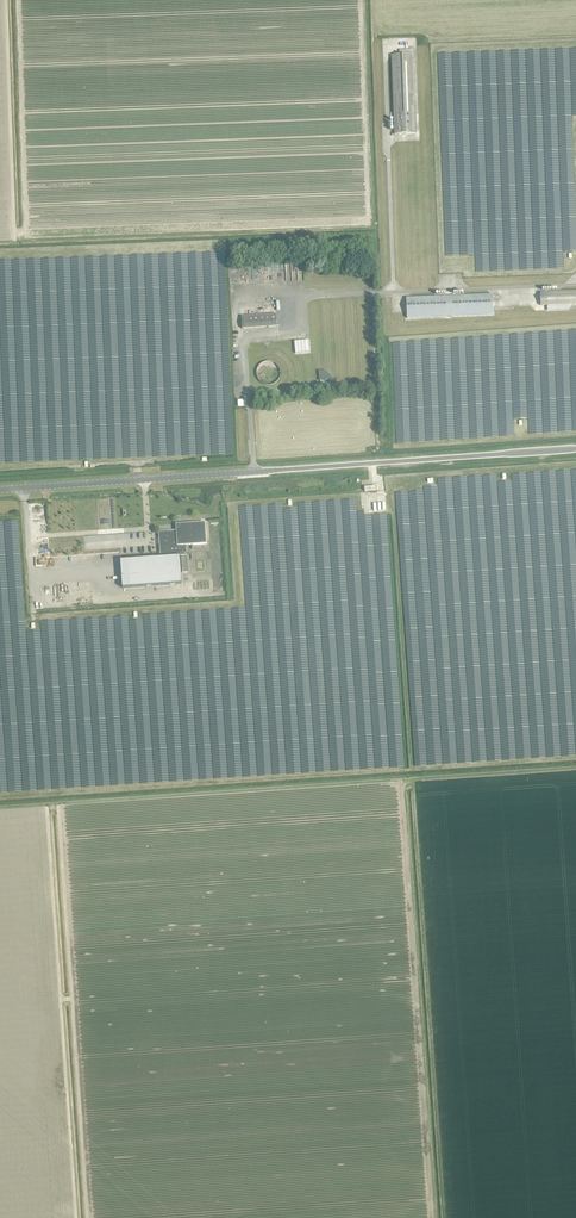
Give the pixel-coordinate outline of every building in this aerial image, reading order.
[(392,55),(395,134),(416,134),(412,55),(392,55)] [(540,305),(575,304),(575,292),(540,293),(540,305)] [(406,298),(407,318),(493,315),(492,295),(406,298)] [(242,315),(243,327),(274,326),(273,313),(242,315)] [(67,350),(76,349),(75,322),(66,323),(67,350)] [(294,342),(295,353),(309,352),(308,340),(294,342)] [(158,354),(159,375),(172,374),(171,367),(172,367),(172,357),(162,358),(162,353),(158,354)] [(278,375),(278,373),(278,372),(277,369),(276,368),(275,366),(273,364),(271,363),(269,363),(267,363),(265,363),(263,364),(261,365),(260,366),(258,368),(257,370),(257,372),(257,374),(257,375),(258,377),(259,379),(260,381),(262,382),(264,383),(265,384),(268,384),(270,384),(272,383),(273,382),(275,381),(276,379),(277,377),(278,375)] [(132,409),(122,409),(122,417),(132,417),(132,409)] [(90,439),(104,438),(104,430),(90,431),(90,439)] [(158,532),(160,557),(187,556),(186,545),(206,544),(205,522),(182,524),(182,525),(181,526),(180,525),(177,529),(178,530),(177,530),(176,531),(176,530),(158,532)] [(160,557),(120,560),(122,588),(182,584),(180,556),(160,557)] [(60,613),(70,612),(67,587),(62,587),(54,587),(52,571),(45,572),(48,605),(52,604),(53,609),(59,608),(60,613)] [(12,630),(6,575),(0,575),(0,631),(12,630)] [(61,635),(61,645),(65,645),(65,647),(78,647),(77,634),(61,635)] [(17,670),(12,671),(12,663),(4,663),(4,670),(0,671),(0,693),(6,693),(6,687),(8,687),(9,692),(19,692),(17,670)]
